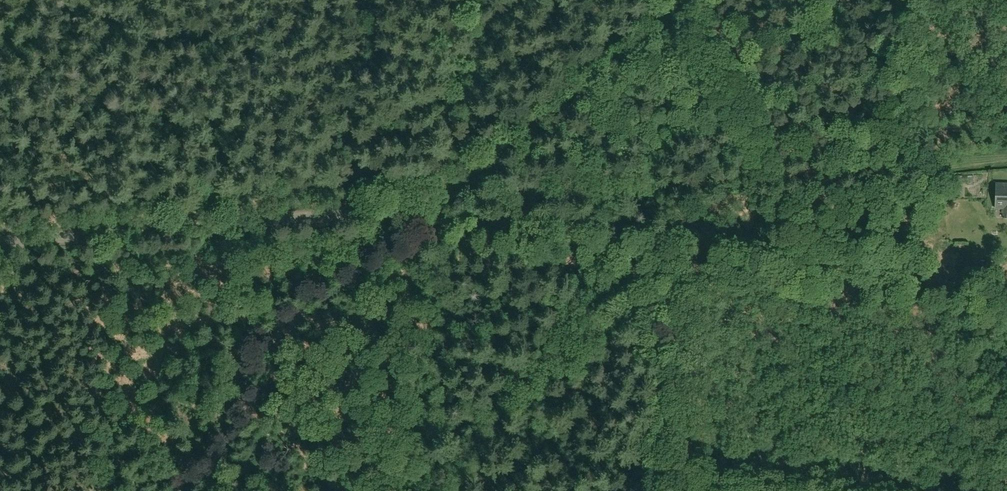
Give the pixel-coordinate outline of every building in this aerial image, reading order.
[(996,183),(996,208),(1004,208),(1004,218),(1006,218),(1006,183),(996,183)]
